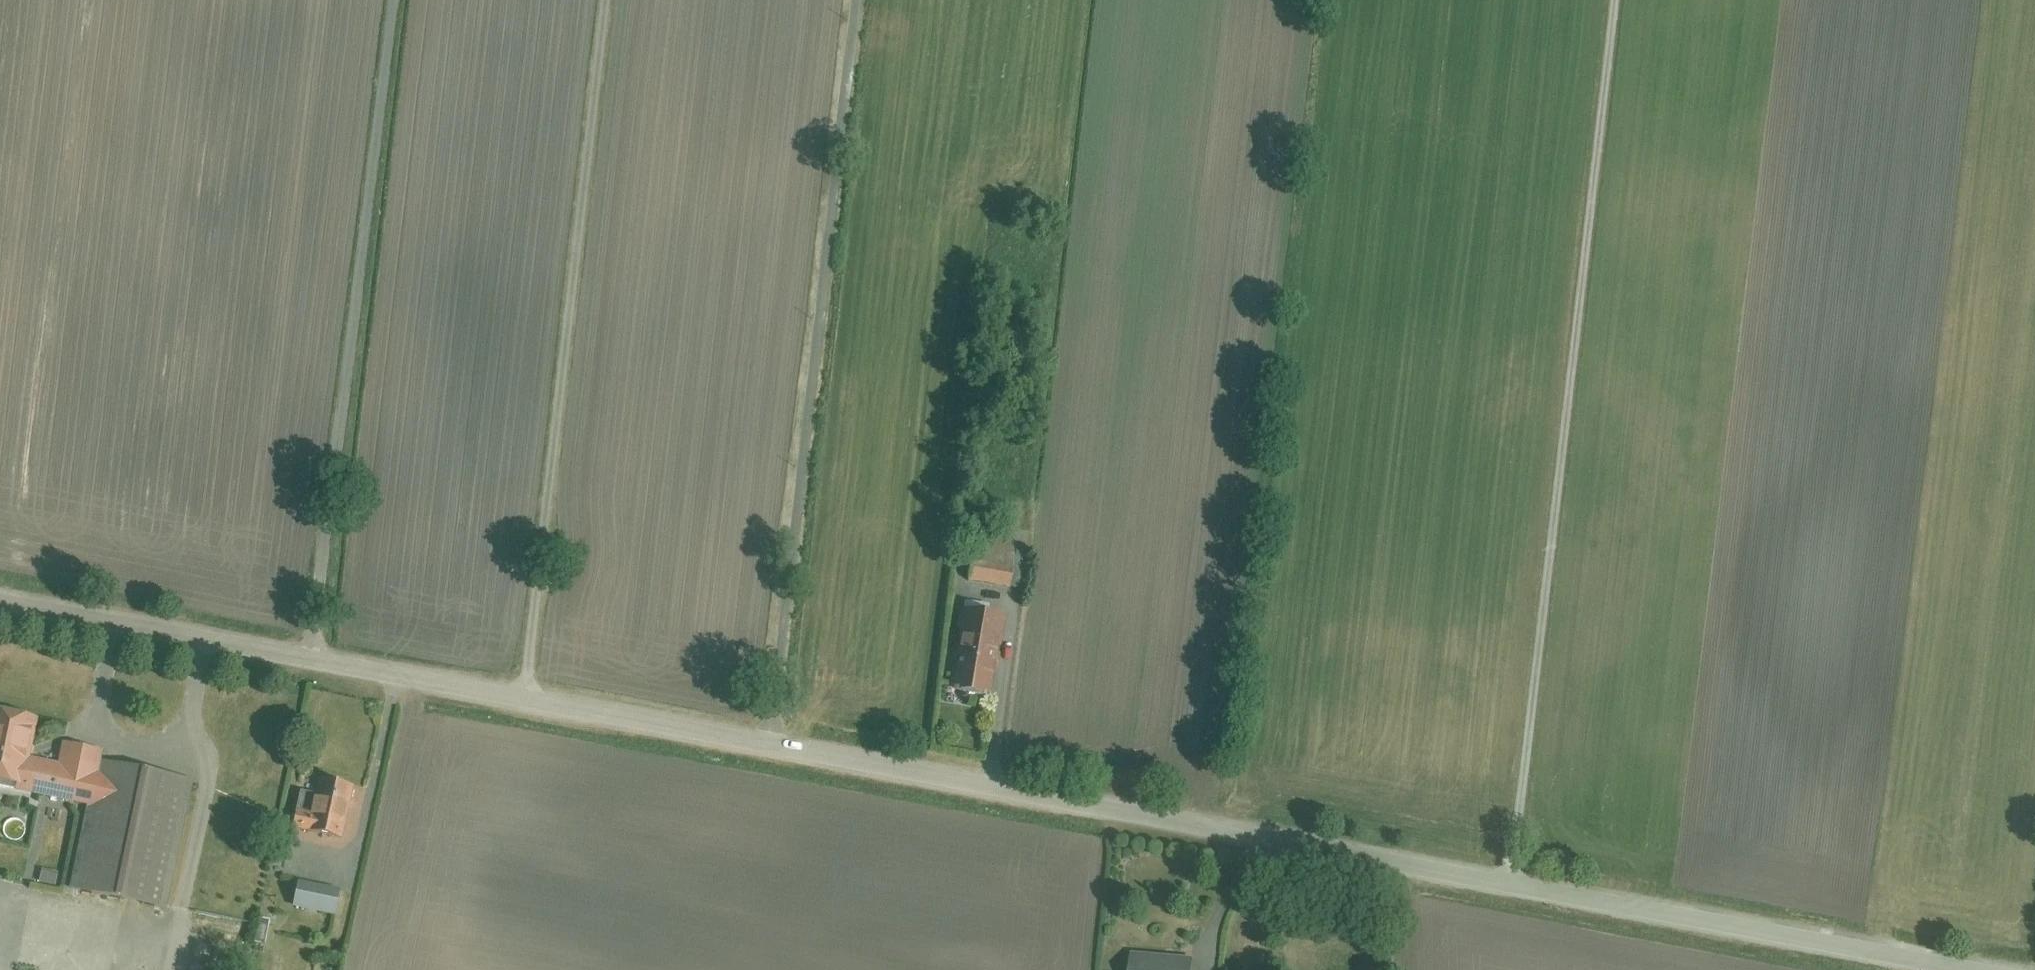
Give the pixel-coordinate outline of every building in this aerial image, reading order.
[(981,530),(972,585),(1014,592),(1023,537),(981,530)] [(965,613),(954,696),(994,701),(1004,618),(965,613)] [(100,774),(32,759),(40,720),(0,712),(0,785),(12,787),(11,794),(92,811),(75,893),(168,913),(194,786),(101,766),(100,774)] [(322,785),(318,800),(304,797),(297,831),(312,834),(311,839),(351,847),(362,794),(322,785)] [(288,875),(279,920),(347,934),(356,889),(288,875)] [(1122,969),(1190,969),(1191,963),(1123,958),(1122,969)]
